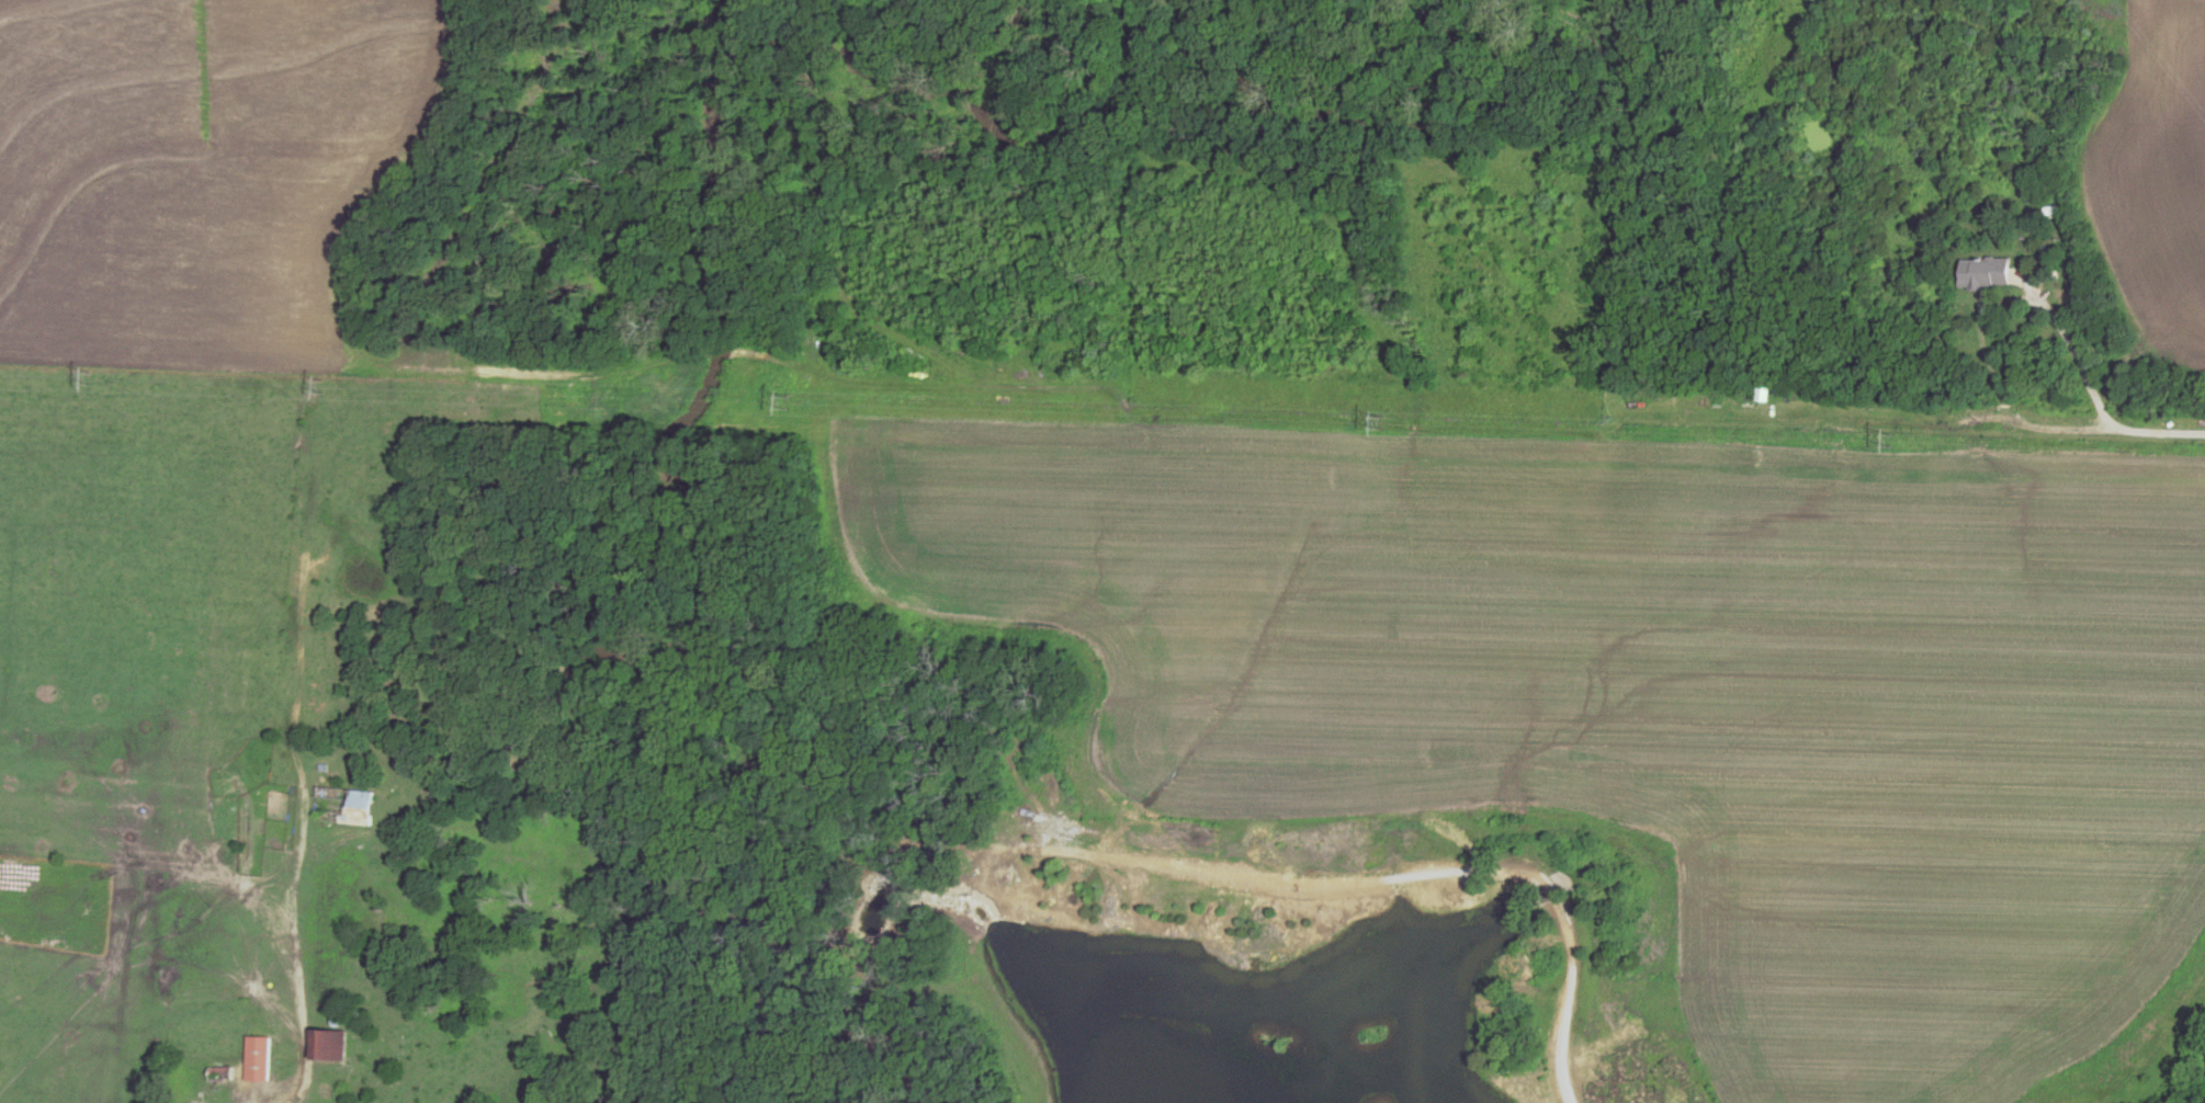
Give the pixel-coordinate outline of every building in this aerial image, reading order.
[(2009,257),(1956,258),(1957,288),(2010,287),(2009,257)] [(1767,383),(1754,383),(1754,403),(1767,403),(1767,383)] [(384,790),(320,786),(318,820),(381,824),(384,790)] [(350,1030),(336,1030),(336,1038),(331,1038),(331,1029),(323,1029),(323,1057),(335,1057),(350,1057),(350,1030)] [(250,1035),(250,1080),(275,1080),(275,1035),(250,1035)]
